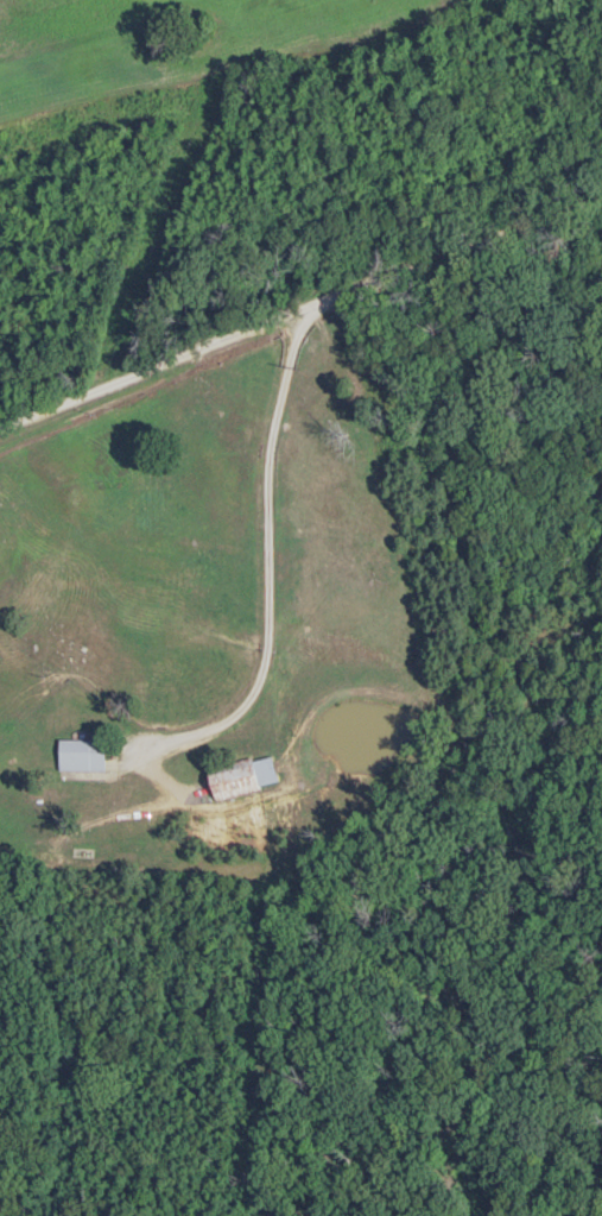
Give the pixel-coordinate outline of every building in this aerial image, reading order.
[(67,772),(113,772),(113,740),(67,740),(67,772)]
